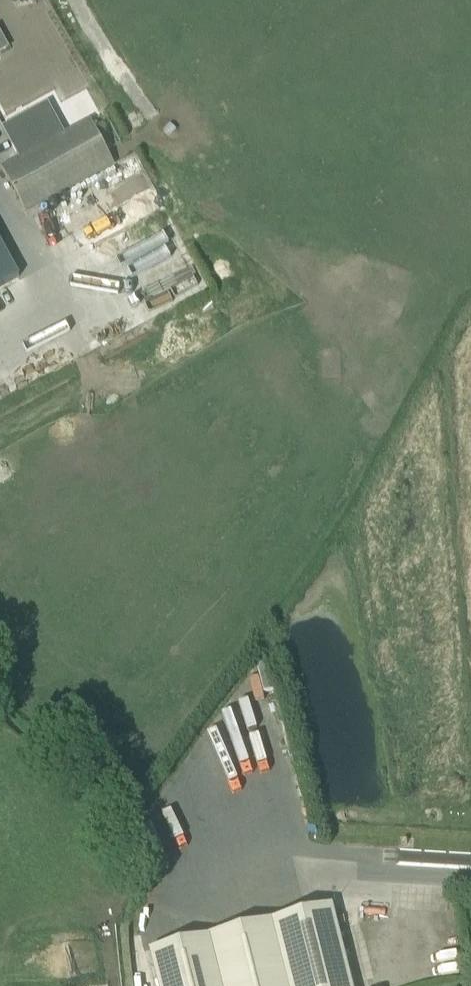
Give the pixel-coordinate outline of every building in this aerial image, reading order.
[(4,128),(20,159),(64,135),(48,104),(4,128)] [(14,162),(1,169),(26,214),(115,166),(90,121),(64,135),(20,159),(14,162)] [(16,279),(0,249),(0,288),(16,279)] [(149,950),(158,985),(353,985),(334,906),(149,950)]
